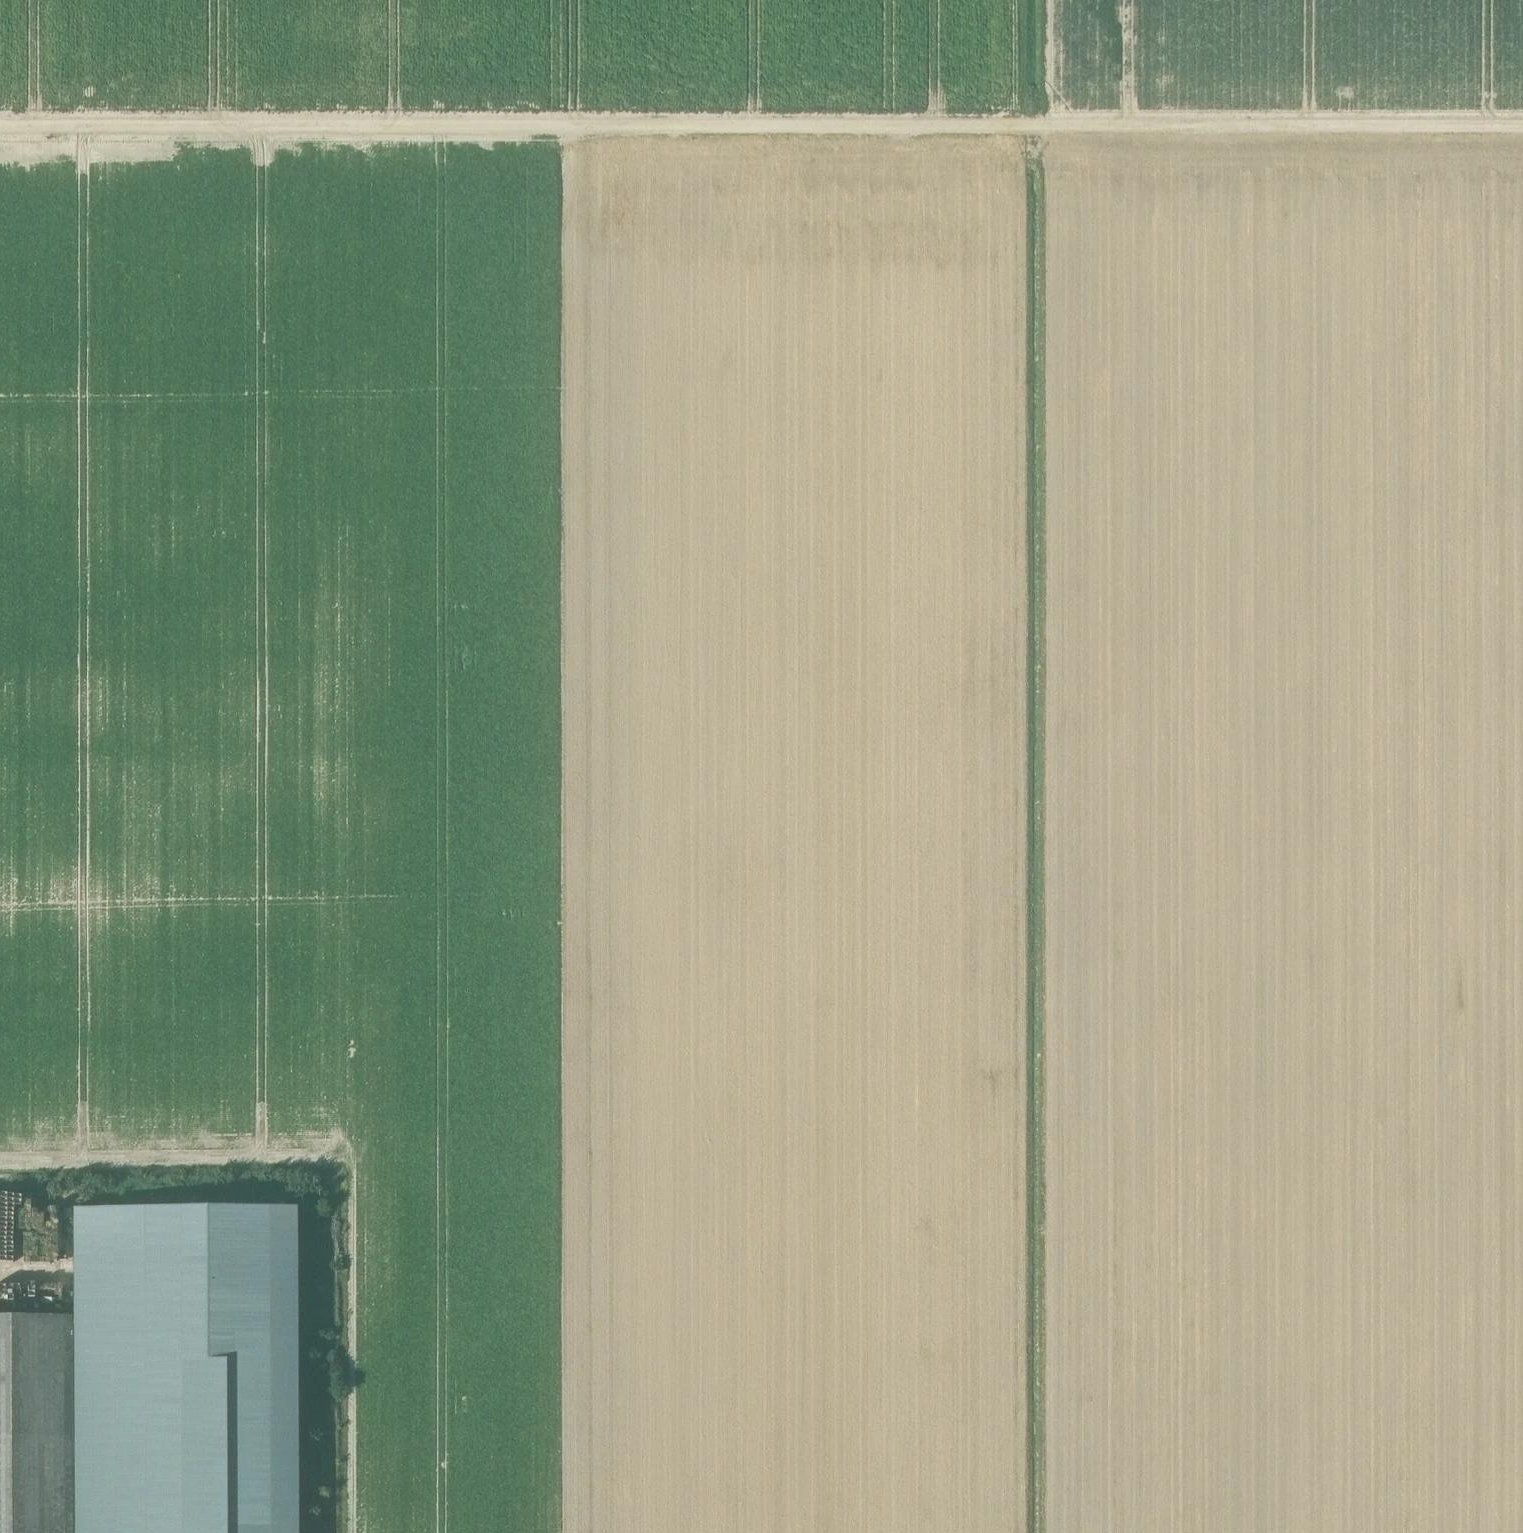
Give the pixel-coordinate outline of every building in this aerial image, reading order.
[(67,1321),(67,1532),(269,1532),(269,1208),(74,1208),(74,1321),(67,1321)] [(67,1321),(67,1320),(0,1320),(0,1532),(67,1532),(67,1321)]
